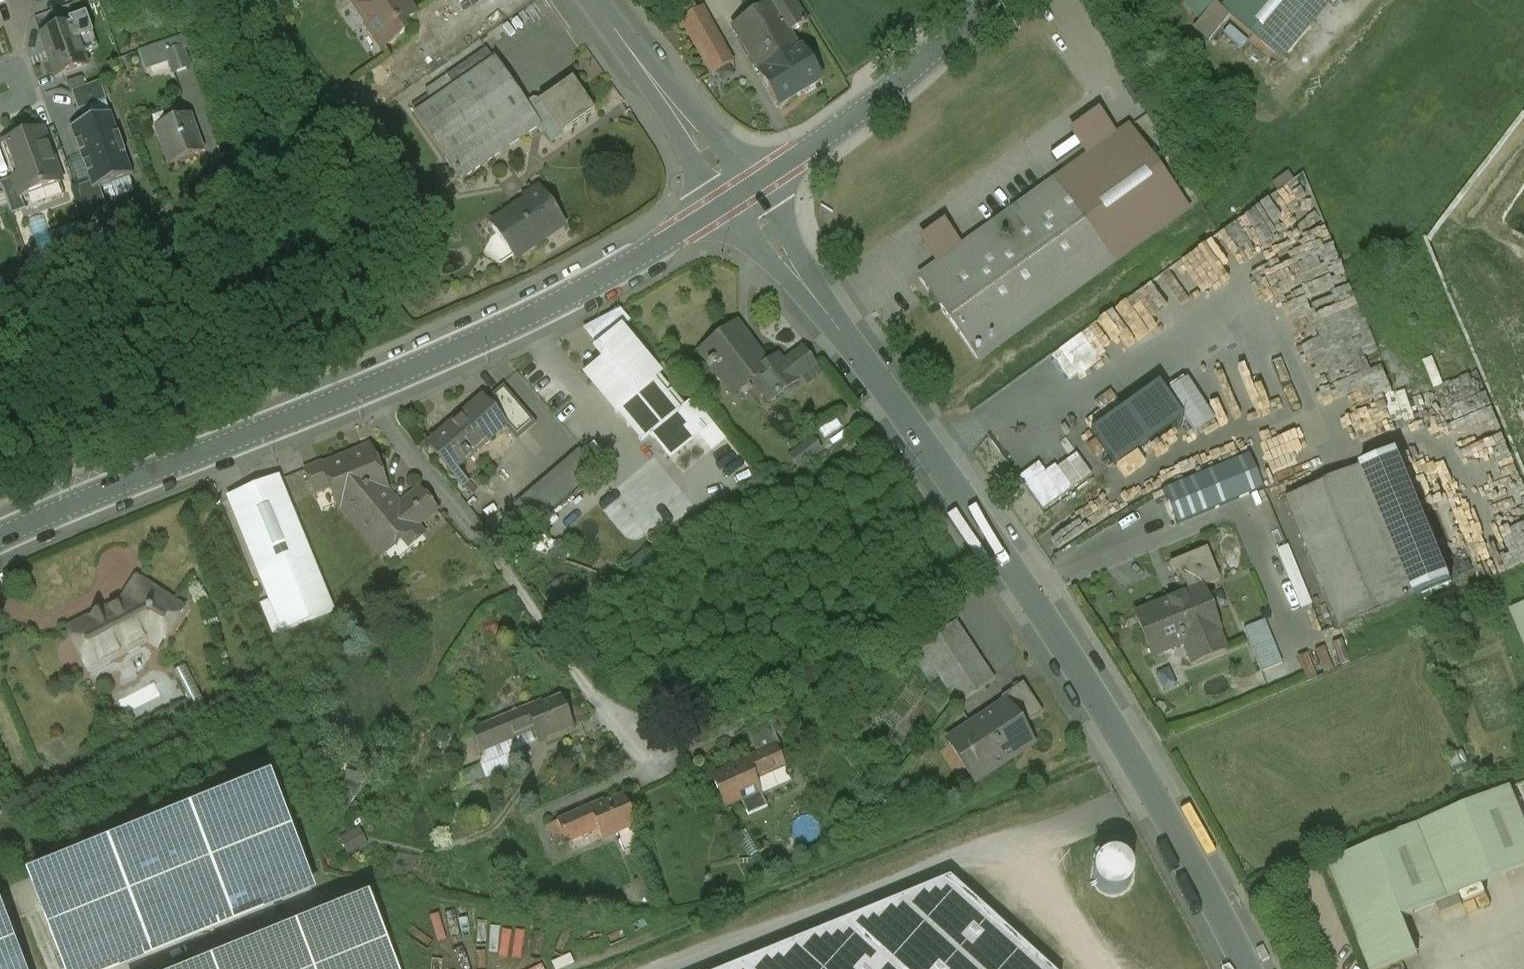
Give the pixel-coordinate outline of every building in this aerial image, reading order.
[(404,0),(356,0),(354,1),(386,49),(407,35),(401,27),(416,17),(404,0)] [(709,75),(732,61),(702,5),(690,11),(684,0),(669,0),(709,75)] [(732,29),(780,108),(820,83),(790,34),(807,23),(793,0),(780,0),(732,29)] [(1199,18),(1214,6),(1222,0),(1185,0),(1199,18)] [(1221,9),(1282,63),(1334,0),(1228,0),(1221,9)] [(1214,6),(1199,18),(1202,21),(1193,31),(1208,43),(1229,19),(1214,6)] [(87,20),(76,24),(81,39),(93,35),(87,20)] [(72,25),(41,36),(56,76),(87,65),(72,25)] [(186,36),(164,43),(167,52),(182,47),(182,48),(190,45),(186,36)] [(167,52),(164,43),(141,51),(147,68),(170,60),(167,52)] [(182,47),(167,52),(170,60),(174,73),(189,68),(182,48),(182,47)] [(452,87),(412,113),(459,181),(537,126),(521,101),(487,47),(444,77),(452,87)] [(572,78),(541,99),(563,133),(595,112),(572,78)] [(541,99),(521,101),(537,126),(551,142),(563,133),(541,99)] [(123,145),(113,115),(71,129),(81,159),(123,145)] [(189,117),(157,129),(170,165),(202,153),(189,117)] [(1188,210),(1129,127),(917,278),(976,361),(1188,210)] [(43,130),(1,145),(13,177),(20,198),(22,198),(60,184),(54,166),(55,165),(43,130)] [(133,176),(123,145),(81,159),(92,190),(133,176)] [(0,183),(2,189),(11,215),(26,210),(22,198),(20,198),(13,177),(0,183)] [(563,225),(536,185),(521,196),(524,201),(490,224),(514,258),(563,225)] [(736,325),(701,352),(710,365),(707,367),(709,370),(714,366),(732,389),(748,377),(752,381),(753,381),(769,368),(767,365),(759,356),(758,356),(751,346),(736,325)] [(604,355),(584,372),(615,411),(659,376),(634,345),(622,331),(599,349),(604,355)] [(778,356),(767,365),(769,368),(753,381),(770,403),(798,381),(778,356)] [(615,411),(617,413),(641,442),(655,431),(668,447),(706,416),(693,400),(685,406),(659,376),(615,411)] [(1116,462),(1181,417),(1157,382),(1092,426),(1116,462)] [(537,425),(503,386),(485,402),(482,399),(481,400),(504,427),(517,441),(537,425)] [(481,400),(428,445),(464,486),(465,486),(453,472),(504,427),(481,400)] [(814,440),(791,457),(799,467),(821,450),(814,440)] [(370,449),(324,468),(322,464),(305,471),(314,494),(330,488),(338,508),(342,507),(383,556),(416,528),(423,536),(425,534),(424,533),(423,534),(416,526),(436,510),(420,490),(398,508),(383,490),(386,488),(370,449)] [(599,473),(579,450),(515,505),(535,527),(599,473)] [(1043,474),(1035,460),(1016,476),(1041,508),(1090,473),(1074,452),(1043,474)] [(1398,455),(1361,470),(1412,598),(1448,584),(1398,455)] [(1247,456),(1166,489),(1180,522),(1261,489),(1247,456)] [(1361,470),(1286,500),(1337,628),(1412,598),(1361,470)] [(279,481),(246,495),(245,491),(231,497),(232,501),(231,501),(262,577),(310,557),(279,481)] [(1181,597),(1136,613),(1151,657),(1184,645),(1191,664),(1224,652),(1202,591),(1219,585),(1206,550),(1169,563),(1181,597)] [(310,557),(262,577),(285,632),(332,613),(310,557)] [(183,612),(137,582),(122,605),(104,614),(103,613),(90,620),(91,621),(67,633),(88,672),(89,671),(88,669),(146,640),(154,628),(160,625),(166,628),(172,619),(177,622),(183,612)] [(1511,612),(1523,645),(1523,608),(1511,612)] [(1264,620),(1242,629),(1260,672),(1282,663),(1264,620)] [(955,623),(917,648),(953,703),(991,678),(955,623)] [(999,697),(1005,705),(1019,727),(1042,713),(1021,682),(999,697)] [(195,689),(185,695),(194,712),(204,707),(195,689)] [(780,746),(758,696),(735,706),(757,756),(776,748),(780,746)] [(543,708),(541,704),(476,732),(484,752),(535,731),(539,741),(573,727),(561,700),(543,708)] [(1019,727),(1005,705),(948,743),(973,779),(1028,740),(1019,727)] [(757,756),(730,769),(731,772),(713,780),(725,807),(741,800),(759,792),(759,791),(755,783),(786,768),(776,748),(757,756)] [(480,766),(460,774),(465,786),(485,778),(480,766)] [(786,768),(755,783),(759,791),(760,790),(763,797),(793,784),(790,778),(789,777),(791,776),(790,774),(788,775),(786,768)] [(26,882),(62,968),(131,968),(315,894),(269,781),(26,882)] [(1325,864),(1367,968),(1385,968),(1418,956),(1403,916),(1523,868),(1523,820),(1512,788),(1325,864)] [(759,792),(741,800),(748,816),(767,807),(763,797),(760,790),(759,791),(759,792)] [(604,803),(558,822),(566,843),(597,830),(602,840),(635,826),(624,799),(606,806),(604,803)] [(566,843),(558,822),(549,826),(557,847),(566,843)] [(352,852),(372,843),(364,827),(344,835),(352,852)] [(725,968),(1049,968),(952,875),(725,968)] [(197,968),(399,968),(371,898),(197,968)] [(0,910),(0,968),(25,968),(0,910)]
